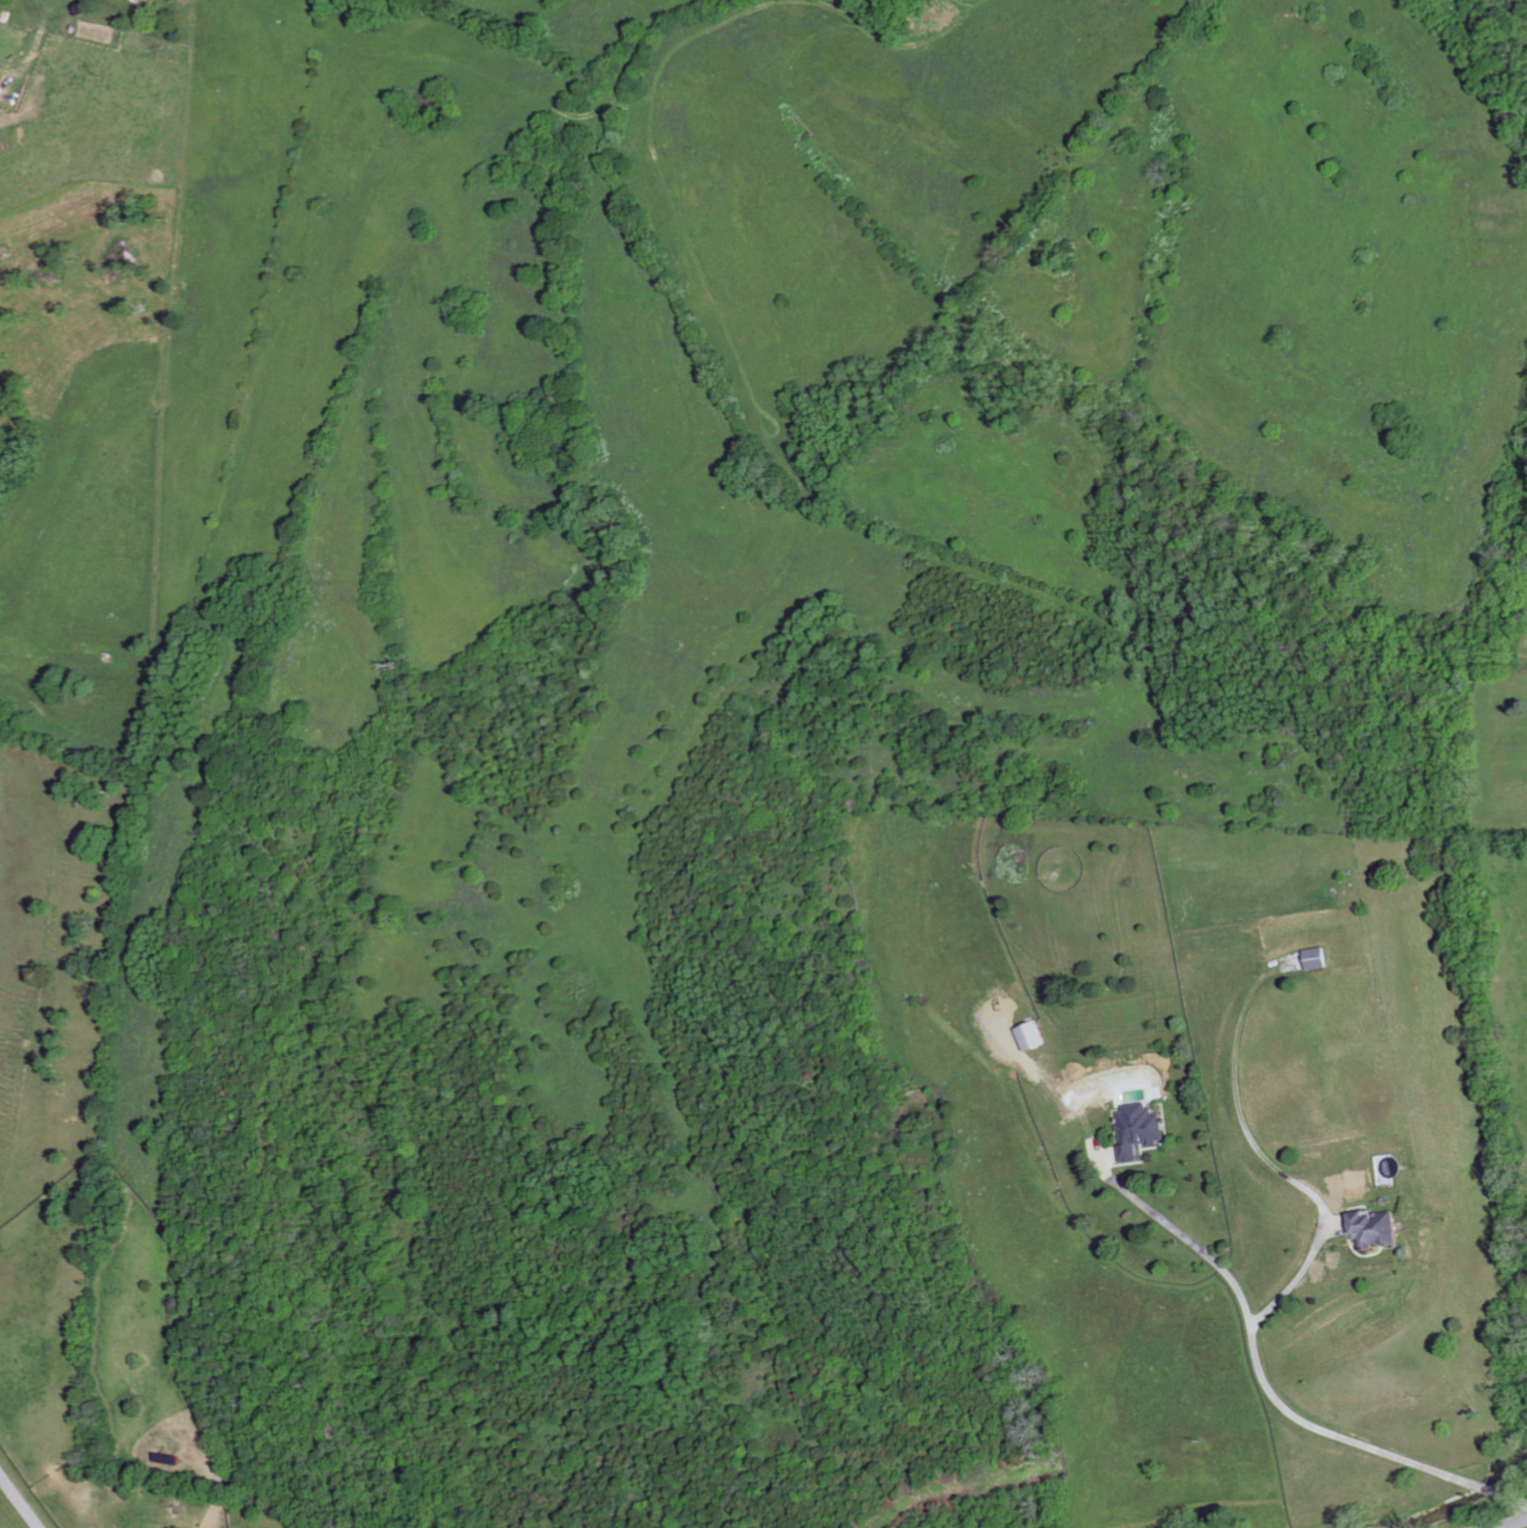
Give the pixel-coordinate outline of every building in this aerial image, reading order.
[(1308,950),(1310,970),(1332,968),(1330,948),(1308,950)] [(1029,1053),(1050,1045),(1041,1021),(1020,1029),(1029,1053)] [(1123,1162),(1142,1160),(1141,1144),(1167,1141),(1164,1112),(1154,1113),(1153,1103),(1119,1107),(1123,1144),(1121,1144),(1123,1162)] [(1398,1208),(1354,1215),(1358,1239),(1364,1238),(1365,1248),(1404,1242),(1398,1208)]
